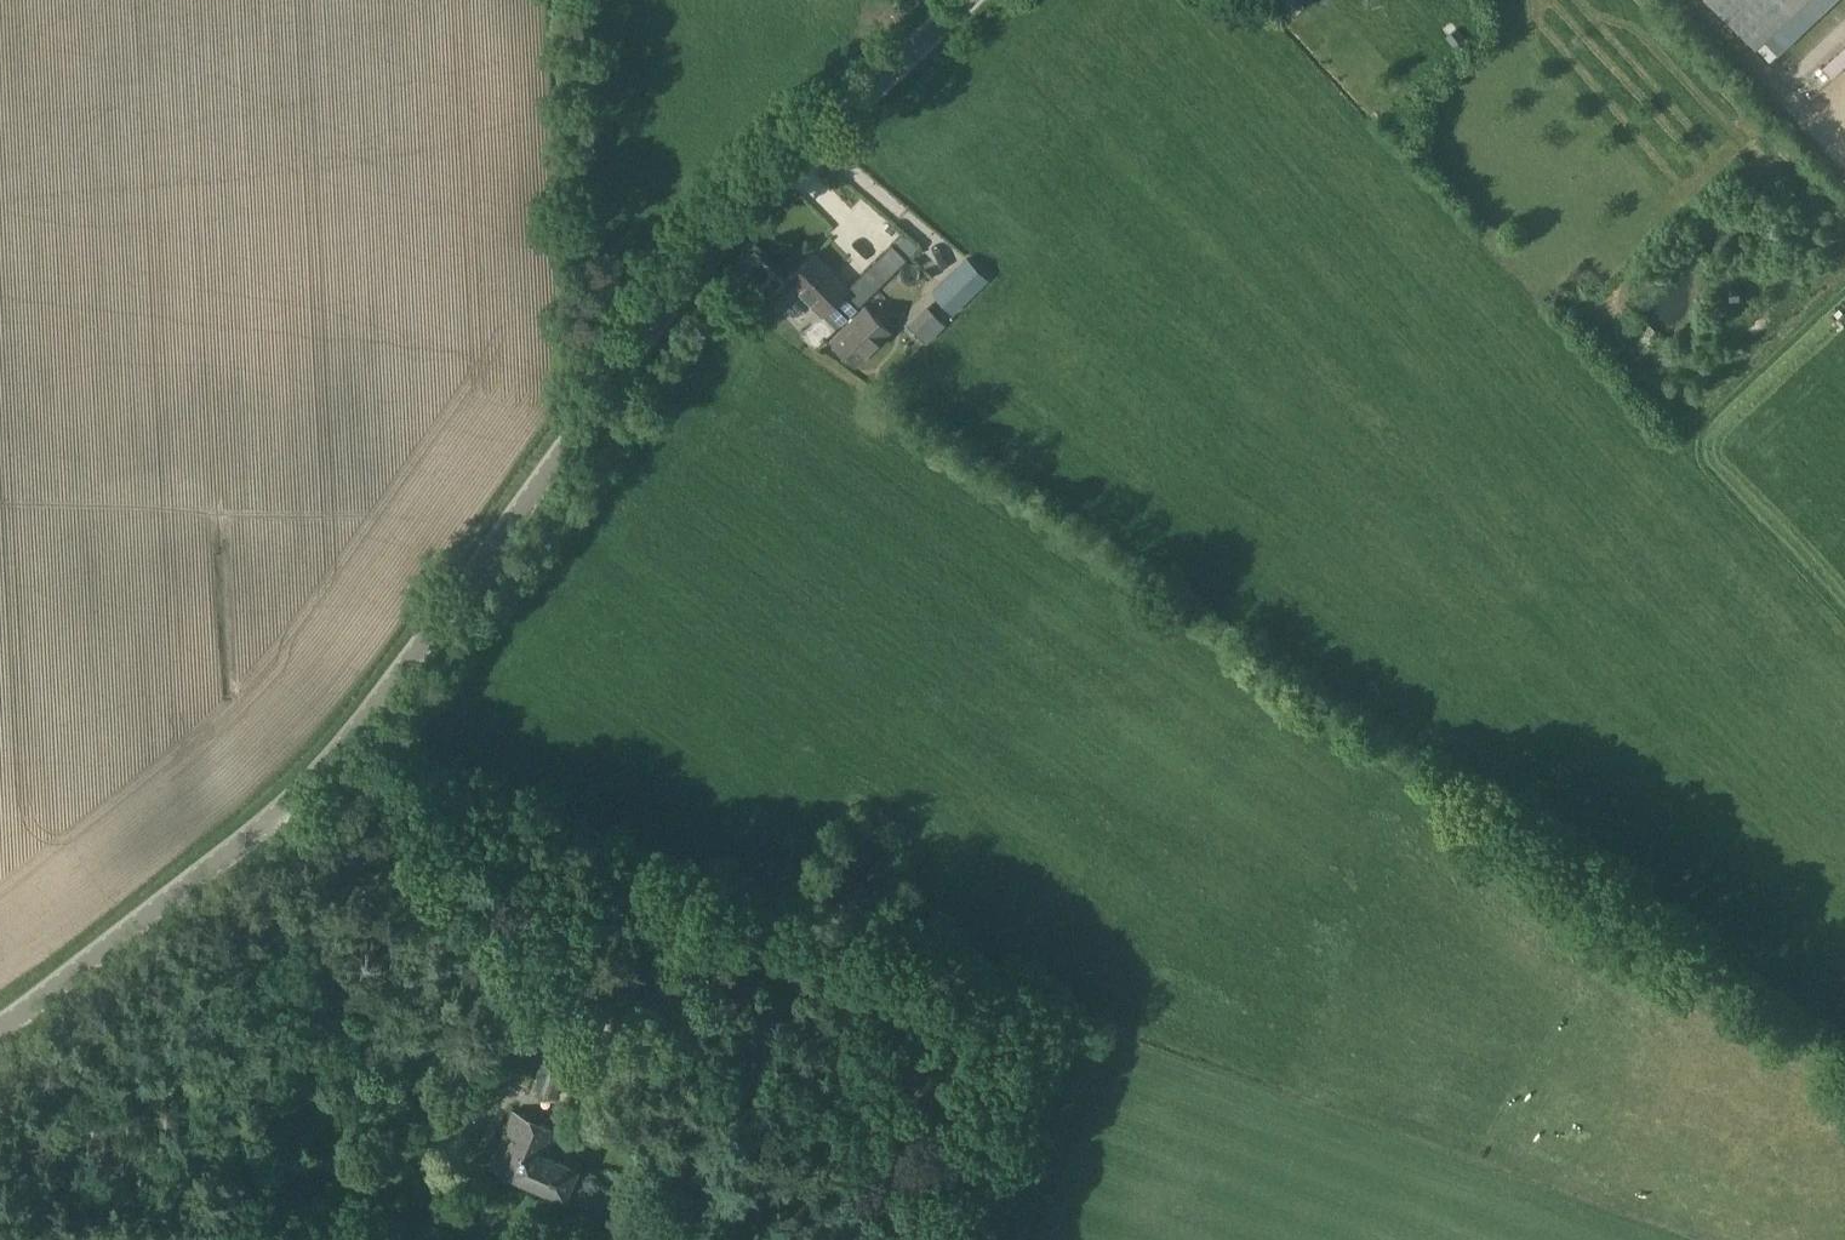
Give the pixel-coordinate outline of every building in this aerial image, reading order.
[(1293,12),(1285,0),(1267,0),(1280,20),(1293,12)] [(1802,0),(1710,0),(1751,46),(1802,0)] [(1812,68),(1824,81),(1844,62),(1844,37),(1812,68)] [(847,289),(813,254),(788,278),(822,313),(823,312),(838,327),(863,302),(848,287),(847,289)] [(953,316),(989,281),(967,259),(932,294),(953,316)] [(750,304),(758,295),(749,286),(740,295),(750,304)] [(830,340),(853,364),(888,330),(865,306),(866,306),(863,302),(838,327),(841,330),(830,340)] [(538,1025),(525,1055),(539,1059),(530,1086),(557,1094),(576,1038),(538,1025)] [(510,1055),(503,1077),(527,1085),(534,1063),(510,1055)] [(558,1131),(513,1111),(490,1165),(563,1196),(575,1168),(547,1156),(558,1131)]
